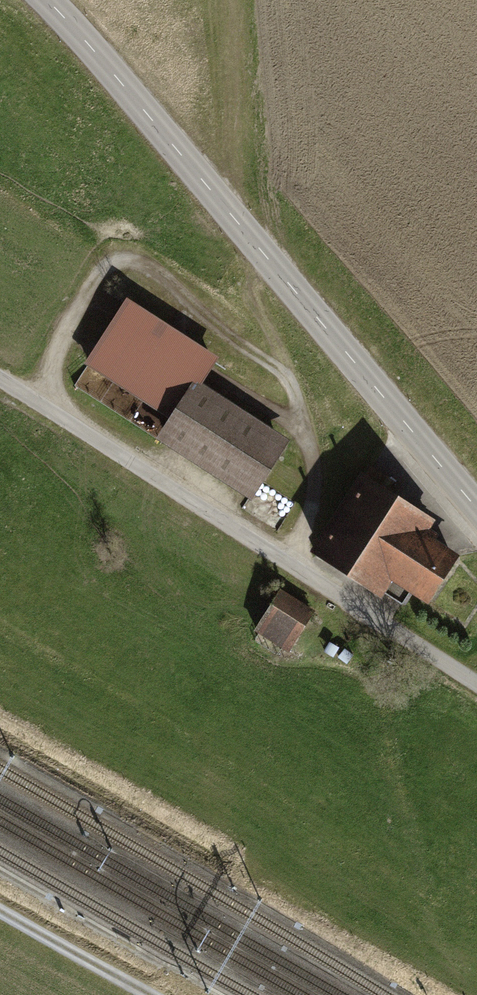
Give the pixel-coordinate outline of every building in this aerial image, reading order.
[(214,359),(125,302),(88,360),(174,415),(162,433),(254,492),(286,442),(197,385),(214,359)] [(431,530),(353,483),(305,561),(374,603),(382,590),(423,616),(454,566),(427,550),(431,544),(425,540),(431,530)] [(314,618),(278,594),(251,635),(286,659),(314,618)]
